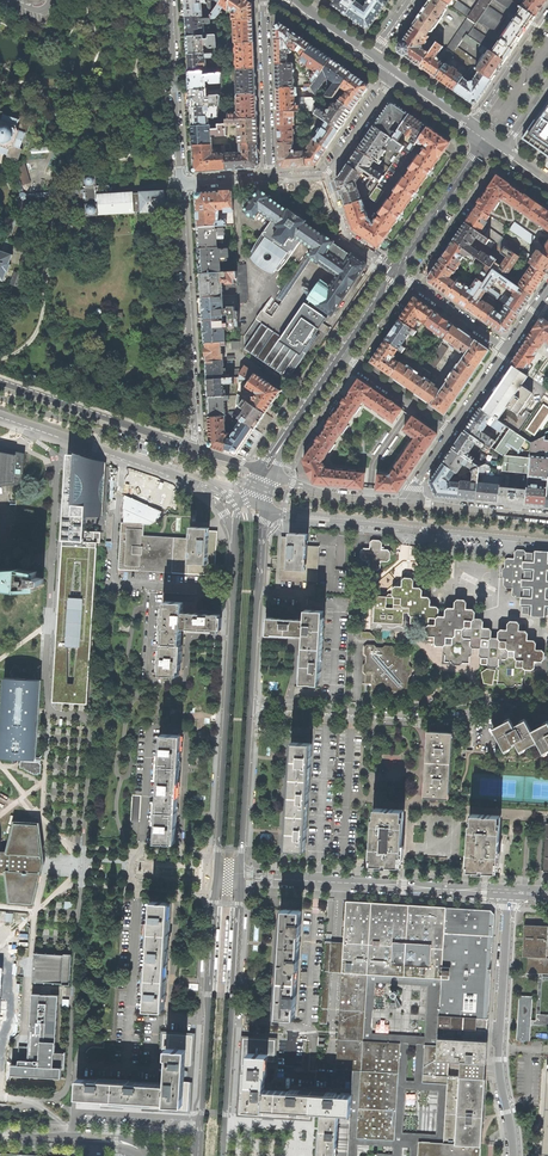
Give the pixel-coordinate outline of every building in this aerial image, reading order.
[(186,17),(202,17),(203,16),(202,8),(201,7),(201,4),(202,3),(207,3),(206,0),(185,0),(185,8),(186,17)] [(207,3),(208,8),(214,12),(223,0),(206,0),(207,3)] [(214,12),(212,16),(212,19),(216,18),(223,8),(225,8),(229,10),(231,8),(231,9),(232,9),(233,10),(235,10),(233,12),(234,21),(235,21),(254,20),(253,4),(247,0),(223,0),(214,12)] [(346,15),(356,0),(335,0),(332,5),(338,9),(346,15)] [(384,6),(376,0),(367,0),(362,0),(360,3),(356,0),(346,15),(356,21),(365,28),(369,27),(384,6)] [(413,26),(427,35),(436,22),(436,21),(436,20),(439,22),(441,20),(440,19),(438,19),(438,18),(438,17),(439,18),(448,4),(442,0),(432,0),(424,11),(413,26)] [(448,4),(467,18),(476,23),(478,19),(488,6),(492,0),(480,0),(472,11),(457,0),(442,0),(448,4)] [(536,16),(521,6),(518,4),(513,0),(497,0),(518,14),(497,44),(472,28),(467,35),(486,47),(489,50),(505,60),(507,57),(530,24),(536,16)] [(546,0),(526,0),(521,6),(536,16),(544,4),(546,0)] [(488,6),(478,19),(495,31),(504,17),(488,6)] [(187,30),(187,37),(205,36),(204,24),(211,24),(211,19),(202,20),(202,17),(186,17),(186,24),(186,27),(186,30),(187,30)] [(472,28),(476,23),(467,18),(446,48),(453,53),(457,47),(462,39),(466,34),(467,35),(472,28)] [(254,30),(254,20),(235,21),(236,43),(237,43),(254,42),(254,30)] [(275,27),(275,40),(285,40),(290,50),(293,49),(296,51),(298,48),(299,48),(298,51),(304,55),(312,45),(294,33),(281,24),(275,27)] [(409,59),(420,66),(429,53),(425,50),(424,50),(422,48),(422,47),(422,45),(421,45),(422,44),(424,44),(429,37),(427,35),(413,26),(398,47),(399,52),(409,59)] [(482,53),(486,47),(467,35),(466,34),(462,39),(482,53)] [(188,47),(188,55),(204,54),(204,45),(207,45),(210,48),(217,48),(216,35),(208,35),(209,39),(205,39),(205,36),(187,37),(188,47)] [(276,54),(276,64),(287,64),(287,58),(288,58),(287,53),(291,53),(292,52),(290,50),(285,40),(275,40),(276,54)] [(255,55),(254,42),(237,43),(238,70),(255,69),(255,55)] [(428,73),(436,78),(445,64),(450,57),(446,55),(441,61),(439,60),(438,60),(435,58),(443,46),(437,42),(429,53),(420,66),(428,73)] [(320,51),(312,45),(304,55),(300,62),(302,63),(305,63),(316,71),(310,80),(315,83),(332,59),(320,51)] [(498,71),(505,60),(489,50),(480,63),(457,47),(453,53),(471,66),(492,80),(498,71)] [(189,66),(189,73),(204,72),(207,72),(206,65),(205,65),(205,59),(214,59),(214,53),(204,54),(188,55),(188,60),(188,61),(188,63),(188,66),(189,66)] [(334,97),(337,93),(341,87),(351,73),(338,64),(332,59),(315,83),(312,87),(316,95),(323,96),(334,97)] [(277,78),(277,88),(294,87),(293,64),(287,64),(276,64),(277,78)] [(444,83),(454,90),(464,77),(456,72),(457,70),(453,68),(453,69),(445,64),(436,78),(444,83)] [(464,97),(472,103),(477,102),(492,80),(471,66),(464,77),(454,90),(464,97)] [(256,78),(255,69),(238,70),(238,74),(237,74),(238,94),(256,93),(256,78)] [(190,81),(190,90),(207,89),(207,82),(210,82),(210,83),(211,84),(221,83),(222,74),(222,73),(221,73),(210,74),(210,75),(204,75),(204,72),(189,73),(190,81)] [(367,84),(351,73),(341,87),(347,91),(348,93),(344,98),(343,98),(340,102),(353,110),(368,88),(367,84)] [(278,102),(278,112),(295,111),(312,110),(315,99),(312,97),(306,98),(306,102),(300,102),(300,103),(300,105),(297,105),(295,103),(295,97),(296,96),(296,94),(297,93),(297,87),(294,87),(277,88),(278,102)] [(337,93),(340,95),(343,91),(346,93),(347,91),(341,87),(337,93)] [(191,100),(191,108),(206,107),(206,104),(210,104),(210,107),(220,107),(221,95),(211,96),(211,97),(208,97),(207,89),(190,90),(191,100)] [(257,104),(256,93),(238,94),(237,95),(237,99),(238,100),(238,112),(236,114),(229,114),(229,120),(257,119),(257,104)] [(345,120),(353,110),(340,102),(338,104),(337,104),(335,104),(334,106),(332,106),(330,109),(330,111),(329,113),(329,114),(327,114),(319,108),(320,105),(323,96),(316,95),(312,110),(314,113),(339,130),(345,120)] [(523,137),(524,139),(547,156),(547,101),(523,137)] [(378,120),(375,126),(393,138),(396,133),(390,129),(394,124),(400,127),(410,114),(401,108),(394,103),(392,103),(390,104),(382,114),(378,120)] [(192,118),(192,126),(209,126),(209,117),(219,117),(220,107),(210,107),(210,111),(206,111),(206,107),(191,108),(192,118)] [(0,111),(0,153),(2,154),(3,153),(8,154),(7,157),(10,158),(13,159),(19,161),(23,149),(19,148),(20,148),(26,133),(24,133),(25,132),(28,133),(32,122),(20,118),(19,121),(19,120),(4,115),(4,116),(3,116),(5,113),(0,111)] [(278,120),(279,126),(294,126),(293,118),(296,117),(295,111),(278,112),(278,120)] [(328,146),(339,130),(314,113),(310,120),(323,129),(315,140),(327,148),(328,146)] [(418,119),(410,114),(400,127),(396,133),(393,138),(397,141),(405,131),(404,130),(408,133),(407,135),(409,137),(411,135),(415,138),(407,148),(411,150),(418,140),(428,127),(418,119)] [(258,129),(257,119),(229,120),(227,120),(227,125),(227,126),(239,125),(240,143),(242,143),(258,142),(258,129)] [(193,146),(194,146),(213,145),(212,135),(217,135),(217,136),(227,136),(227,126),(227,125),(219,125),(219,129),(212,129),(211,125),(209,126),(192,126),(193,133),(189,133),(190,136),(190,139),(193,139),(193,146)] [(279,137),(279,143),(293,142),(294,142),(294,126),(279,126),(279,137)] [(367,137),(359,149),(375,160),(388,169),(391,166),(383,161),(386,156),(384,155),(386,151),(384,149),(386,146),(385,145),(388,141),(391,143),(392,146),(400,151),(404,146),(397,141),(393,138),(375,126),(369,133),(367,137)] [(437,133),(428,127),(418,140),(427,146),(423,152),(437,161),(439,158),(440,158),(444,152),(448,146),(447,146),(449,144),(448,141),(437,133)] [(326,150),(327,148),(315,140),(313,138),(306,148),(309,150),(309,152),(305,153),(306,165),(316,164),(326,150)] [(258,154),(258,142),(242,143),(243,153),(244,154),(244,156),(242,156),(241,154),(225,155),(226,170),(256,168),(259,165),(258,154)] [(280,163),(283,167),(296,166),(306,165),(305,153),(305,151),(293,152),(293,142),(279,143),(280,163)] [(194,172),(195,172),(226,170),(225,155),(225,154),(222,154),(222,153),(216,153),(216,154),(213,154),(213,145),(194,146),(194,154),(194,155),(194,157),(193,157),(193,159),(193,162),(195,162),(195,164),(195,169),(194,169),(193,170),(194,172)] [(354,157),(349,164),(363,173),(363,174),(365,172),(371,176),(370,178),(374,181),(376,179),(380,181),(384,175),(371,167),(372,165),(375,160),(359,149),(354,157)] [(431,169),(437,161),(423,152),(421,155),(420,155),(410,170),(411,170),(408,174),(422,183),(428,175),(429,174),(428,173),(429,172),(430,170),(431,170),(432,169),(431,169)] [(23,193),(13,159),(10,158),(20,194),(21,193),(22,193),(23,193)] [(24,162),(16,164),(21,179),(29,177),(24,162)] [(393,163),(391,166),(388,169),(385,174),(387,176),(395,164),(393,163)] [(342,193),(346,205),(362,200),(356,183),(363,173),(349,164),(345,169),(347,170),(344,174),(343,173),(338,180),(342,193)] [(86,187),(86,191),(86,193),(84,193),(84,198),(87,198),(87,204),(86,204),(87,216),(99,216),(99,215),(135,213),(135,212),(134,193),(134,192),(125,193),(111,193),(97,194),(97,186),(98,186),(97,174),(84,175),(85,187),(86,187)] [(416,192),(422,183),(408,174),(406,177),(405,177),(395,192),(396,193),(393,196),(407,206),(413,197),(414,196),(415,197),(416,196),(417,194),(416,193),(417,192),(416,192)] [(476,207),(489,215),(501,198),(547,230),(547,212),(546,210),(545,209),(527,197),(526,196),(508,184),(508,183),(505,181),(496,175),(485,191),(487,192),(482,200),(480,199),(479,201),(478,203),(479,203),(476,207)] [(111,185),(98,186),(97,186),(97,194),(111,193),(111,191),(112,191),(112,187),(111,187),(111,185)] [(288,209),(288,210),(271,198),(271,197),(260,189),(244,212),(255,219),(260,212),(272,220),(263,233),(264,234),(263,234),(262,235),(262,236),(262,237),(262,238),(261,238),(256,245),(251,254),(253,256),(251,259),(254,263),(259,267),(265,271),(272,274),(275,271),(277,272),(281,267),(285,263),(289,257),(288,256),(289,256),(290,255),(291,255),(291,253),(291,252),(293,253),(301,241),(313,249),(308,255),(306,254),(277,297),(283,301),(280,305),(276,302),(270,310),(265,306),(258,317),(262,319),(260,321),(257,319),(244,335),(245,348),(251,352),(251,353),(252,353),(257,357),(258,357),(264,361),(263,361),(264,362),(264,361),(270,365),(269,365),(270,366),(270,365),(276,369),(276,370),(277,370),(282,374),(283,375),(283,374),(288,378),(288,379),(289,379),(312,345),(319,334),(317,332),(320,329),(327,334),(329,332),(331,329),(323,323),(329,313),(332,315),(367,264),(352,254),(351,255),(334,243),(335,242),(324,234),(323,235),(306,223),(306,222),(296,215),(288,209)] [(141,212),(166,211),(166,204),(166,197),(165,197),(165,190),(140,192),(140,193),(141,212)] [(198,218),(198,227),(216,226),(227,225),(227,220),(220,220),(220,210),(225,210),(225,212),(227,212),(227,210),(234,210),(232,190),(225,191),(219,191),(219,192),(201,193),(199,192),(198,191),(196,192),(195,193),(195,195),(196,197),(197,197),(198,213),(196,213),(196,216),(196,218),(198,218)] [(64,196),(46,198),(46,204),(64,203),(64,196)] [(401,214),(407,206),(393,196),(391,199),(390,199),(380,214),(380,215),(378,218),(392,228),(397,220),(398,220),(398,219),(400,220),(401,218),(402,216),(401,215),(402,214),(401,214)] [(20,199),(8,236),(10,237),(23,200),(22,200),(21,200),(20,199)] [(354,230),(377,245),(380,245),(381,243),(382,244),(386,237),(390,232),(389,231),(392,228),(378,218),(375,223),(368,219),(362,200),(346,205),(350,217),(354,230)] [(470,216),(466,223),(495,243),(504,249),(505,247),(520,257),(526,262),(530,256),(508,240),(507,241),(485,226),(488,222),(486,221),(490,216),(489,215),(476,207),(470,216)] [(459,232),(453,241),(481,261),(487,265),(491,267),(495,261),(496,259),(492,256),(491,257),(482,251),(481,252),(471,246),(477,238),(492,248),(495,243),(466,223),(459,232)] [(199,240),(199,248),(218,247),(226,246),(225,238),(225,234),(225,228),(218,229),(219,229),(216,229),(216,226),(198,227),(199,235),(196,235),(196,238),(196,241),(199,240)] [(11,237),(10,237),(8,236),(7,236),(6,239),(2,251),(6,252),(11,237)] [(446,252),(440,261),(454,271),(455,272),(459,266),(458,265),(464,257),(466,256),(467,258),(473,263),(474,261),(479,264),(481,261),(453,241),(446,252)] [(201,267),(201,273),(221,272),(221,261),(228,260),(228,257),(229,256),(229,249),(223,249),(223,250),(219,250),(218,247),(199,248),(200,254),(198,254),(199,261),(199,267),(201,267)] [(505,278),(520,257),(505,247),(504,249),(501,253),(507,257),(501,266),(495,261),(491,267),(494,269),(505,278)] [(4,281),(7,272),(8,272),(11,265),(10,264),(13,255),(6,252),(2,251),(0,250),(0,280),(4,281)] [(543,253),(538,250),(532,258),(531,259),(532,260),(529,264),(532,266),(545,275),(547,271),(547,257),(543,253)] [(437,288),(447,295),(456,282),(450,279),(449,279),(448,276),(451,275),(454,271),(440,261),(428,278),(429,282),(437,288)] [(236,264),(237,271),(237,278),(238,302),(248,302),(245,264),(236,264)] [(456,302),(466,309),(481,288),(494,269),(491,267),(487,265),(482,273),(477,279),(477,280),(475,284),(475,285),(472,289),(470,289),(469,288),(471,285),(470,284),(468,284),(467,286),(466,286),(457,280),(456,282),(447,295),(456,302)] [(538,286),(545,275),(532,266),(526,274),(523,277),(524,278),(518,286),(531,296),(538,286)] [(494,269),(481,288),(486,291),(498,299),(500,296),(490,288),(494,282),(494,279),(495,279),(497,278),(497,281),(512,291),(513,291),(514,292),(515,294),(514,294),(510,299),(504,295),(500,301),(507,305),(519,314),(525,305),(531,296),(518,286),(505,278),(494,269)] [(202,288),(202,297),(223,295),(222,282),(227,282),(227,283),(234,283),(234,278),(237,278),(237,271),(226,272),(226,276),(222,276),(222,272),(221,272),(201,273),(202,282),(200,282),(200,285),(200,288),(202,288)] [(15,273),(12,284),(19,286),(23,275),(15,273)] [(32,279),(27,278),(23,288),(29,289),(32,279)] [(476,315),(485,322),(494,310),(495,309),(487,303),(486,303),(483,301),(482,302),(481,302),(480,300),(486,291),(481,288),(466,309),(476,315)] [(203,311),(204,320),(224,319),(224,315),(228,315),(229,319),(238,318),(239,318),(239,311),(235,311),(235,306),(228,306),(228,308),(224,309),(223,295),(202,297),(203,306),(201,306),(201,308),(201,311),(203,311)] [(408,308),(400,319),(417,331),(418,329),(415,327),(418,321),(417,320),(419,317),(423,320),(422,322),(425,324),(426,324),(434,311),(415,298),(408,308)] [(494,328),(502,333),(506,333),(519,314),(507,305),(501,315),(494,310),(485,322),(494,328)] [(443,318),(434,311),(426,324),(428,326),(428,327),(441,336),(440,337),(444,340),(444,339),(454,325),(443,318)] [(527,339),(540,347),(545,340),(547,336),(547,322),(542,317),(534,328),(527,339)] [(205,334),(205,343),(226,341),(225,329),(229,329),(229,331),(236,330),(236,327),(239,327),(238,318),(229,319),(229,322),(225,323),(224,319),(204,320),(204,329),(202,329),(203,332),(203,334),(205,334)] [(389,336),(386,340),(398,349),(403,352),(405,348),(402,345),(410,333),(414,336),(417,331),(400,319),(397,324),(395,323),(393,327),(394,328),(393,329),(391,331),(390,330),(387,334),(389,336)] [(454,326),(454,325),(444,339),(449,342),(453,344),(451,346),(455,349),(456,347),(460,350),(461,351),(462,350),(466,354),(462,360),(476,370),(481,361),(489,350),(476,341),(475,341),(470,337),(454,326)] [(511,363),(514,366),(523,371),(528,363),(530,364),(535,356),(534,355),(540,347),(527,339),(519,352),(511,363)] [(378,351),(371,362),(390,375),(399,363),(393,358),(393,356),(398,349),(386,340),(378,351)] [(206,352),(206,361),(224,360),(223,353),(222,353),(222,345),(226,345),(226,341),(205,343),(206,352)] [(441,344),(424,368),(432,373),(448,349),(441,344)] [(207,370),(207,379),(239,377),(239,372),(243,368),(228,369),(229,374),(226,374),(226,368),(223,368),(223,366),(224,366),(224,360),(206,361),(207,370)] [(466,384),(476,370),(462,360),(456,369),(453,368),(451,371),(453,373),(449,379),(448,379),(447,380),(448,381),(445,385),(459,394),(466,384)] [(401,382),(411,390),(420,376),(415,372),(417,370),(413,368),(412,370),(407,367),(408,366),(407,365),(406,366),(400,362),(399,363),(390,375),(391,375),(401,382)] [(279,393),(280,391),(270,384),(271,383),(262,377),(261,378),(245,366),(243,369),(243,368),(239,372),(239,377),(239,379),(245,379),(246,378),(250,380),(246,386),(254,391),(255,391),(256,392),(257,394),(254,397),(253,397),(250,402),(266,412),(270,407),(271,408),(273,404),(272,403),(274,400),(276,397),(277,398),(280,394),(279,393)] [(499,420),(507,407),(518,414),(533,393),(522,385),(529,376),(523,371),(514,366),(498,390),(484,410),(499,420)] [(420,396),(432,404),(441,391),(437,388),(432,384),(434,382),(430,379),(429,382),(424,379),(425,378),(424,377),(423,378),(420,376),(411,390),(420,396)] [(208,388),(208,396),(226,396),(225,389),(224,389),(224,383),(225,382),(227,382),(228,383),(238,383),(239,379),(239,377),(207,379),(208,388)] [(348,487),(364,488),(365,473),(332,470),(331,469),(326,469),(324,468),(324,467),(322,463),(322,461),(326,457),(325,456),(340,435),(349,422),(348,422),(363,401),(393,422),(402,409),(392,402),(390,400),(390,401),(372,388),(369,386),(359,379),(350,392),(351,392),(344,402),(340,407),(337,405),(335,409),(337,410),(332,417),(330,416),(328,418),(327,420),(330,421),(327,426),(328,426),(320,437),(317,436),(316,437),(315,438),(318,440),(313,448),(312,448),(304,460),(306,465),(305,466),(308,472),(312,479),(314,483),(330,485),(330,484),(337,485),(348,486),(348,487)] [(452,403),(459,394),(445,385),(441,391),(432,404),(432,405),(445,414),(452,403)] [(260,420),(266,412),(250,402),(237,393),(236,403),(242,408),(245,409),(242,414),(239,412),(237,416),(255,428),(260,420)] [(209,406),(209,416),(224,415),(226,415),(226,411),(225,411),(225,399),(229,399),(229,395),(226,396),(208,396),(209,406)] [(477,413),(473,419),(486,427),(487,425),(487,423),(487,422),(501,432),(505,426),(506,425),(499,420),(484,410),(480,407),(477,413)] [(211,446),(225,451),(229,437),(230,432),(226,431),(225,426),(227,426),(227,421),(225,421),(224,415),(209,416),(210,430),(211,446)] [(255,429),(255,428),(237,416),(234,415),(232,423),(237,427),(235,430),(236,430),(235,431),(234,431),(232,435),(232,436),(233,437),(233,439),(229,437),(225,451),(237,455),(247,440),(255,429)] [(424,424),(413,417),(405,429),(416,438),(392,473),(390,475),(388,475),(379,474),(377,490),(392,491),(396,491),(399,490),(402,485),(407,479),(406,478),(411,472),(422,455),(428,446),(429,446),(437,433),(424,424)] [(469,424),(465,430),(485,443),(491,448),(492,447),(496,441),(482,431),(482,430),(484,430),(486,427),(473,419),(469,424)] [(530,443),(505,426),(501,432),(496,441),(492,447),(504,455),(503,471),(515,472),(527,473),(530,443)] [(459,439),(452,449),(479,467),(482,466),(481,464),(474,459),(475,458),(468,453),(476,443),(482,447),(485,443),(465,430),(459,439)] [(547,480),(547,440),(544,440),(545,437),(532,443),(531,451),(536,451),(541,449),(547,449),(547,452),(546,452),(545,457),(530,456),(528,476),(543,477),(543,479),(547,480)] [(17,485),(23,485),(24,454),(0,449),(0,486),(17,485)] [(448,456),(442,463),(455,472),(457,473),(463,464),(465,465),(466,465),(473,470),(479,467),(452,449),(448,456)] [(85,458),(69,456),(62,540),(97,543),(100,543),(101,533),(85,531),(86,516),(102,517),(106,459),(85,458)] [(455,497),(459,498),(460,483),(451,482),(448,483),(447,481),(450,479),(455,472),(442,463),(430,482),(436,496),(455,497)] [(488,501),(498,502),(501,477),(496,477),(496,469),(489,468),(490,466),(486,464),(482,466),(479,467),(476,500),(488,501)] [(467,499),(476,500),(479,467),(473,470),(471,471),(473,473),(472,482),(461,481),(460,483),(459,498),(467,499)] [(513,503),(525,504),(527,490),(508,488),(509,476),(501,476),(501,477),(498,502),(513,503)] [(148,478),(137,499),(151,506),(161,484),(148,478)] [(546,506),(547,488),(547,487),(539,486),(539,483),(532,482),(532,486),(527,485),(527,490),(525,504),(537,506),(546,506)] [(133,500),(124,496),(123,523),(142,524),(151,525),(158,520),(161,512),(146,505),(146,506),(139,503),(133,501),(133,500)] [(141,538),(142,524),(123,523),(121,568),(213,574),(213,562),(215,533),(209,533),(209,528),(191,527),(190,541),(141,538)] [(282,550),(281,577),(315,579),(317,548),(306,548),(307,537),(289,536),(289,538),(283,538),(282,550)] [(97,543),(62,540),(59,609),(60,609),(59,635),(57,635),(53,702),(88,704),(97,543)] [(369,561),(368,567),(371,570),(377,571),(380,568),(381,562),(387,563),(390,560),(390,553),(387,550),(381,550),(382,544),(379,541),(375,541),(372,540),(370,542),(370,549),(363,549),(360,551),(360,558),(363,561),(369,561)] [(522,614),(528,615),(530,617),(544,618),(546,615),(547,616),(547,553),(547,552),(534,551),(531,553),(524,553),(522,550),(516,550),(513,553),(512,559),(507,558),(504,561),(503,564),(503,567),(501,569),(500,576),(503,579),(502,585),(505,588),(511,589),(511,596),(514,598),(520,599),(520,605),(522,607),(522,614)] [(19,592),(36,591),(35,585),(40,585),(43,584),(44,579),(36,577),(36,571),(19,569),(0,570),(0,588),(19,592)] [(376,597),(375,622),(405,625),(406,609),(410,610),(410,615),(411,618),(411,625),(429,626),(429,635),(431,637),(436,637),(435,645),(437,647),(444,647),(444,654),(446,656),(446,663),(452,663),(454,666),(457,666),(461,666),(464,664),(471,665),(471,657),(473,656),(473,649),(479,649),(479,656),(481,659),(481,666),(487,666),(490,669),(498,669),(498,685),(523,687),(524,669),(526,671),(533,671),(535,669),(535,663),(541,663),(544,660),(545,653),(542,651),(536,650),(536,644),(534,641),(528,640),(529,635),(527,632),(520,631),(520,624),(518,621),(511,621),(509,624),(508,630),(501,629),(498,632),(498,639),(491,639),(491,631),(489,629),(483,629),(483,622),(480,620),(474,619),(474,613),(472,611),(466,610),(467,604),(465,601),(457,601),(455,603),(455,610),(448,609),(445,611),(445,618),(439,617),(439,611),(436,608),(430,607),(431,601),(428,598),(423,598),(423,591),(421,589),(416,588),(416,582),(414,579),(410,579),(407,579),(405,581),(404,588),(397,587),(395,590),(395,595),(396,599),(376,597)] [(199,630),(213,631),(213,632),(219,633),(220,615),(214,614),(214,615),(183,613),(183,603),(165,602),(160,675),(179,676),(179,675),(177,675),(178,672),(179,672),(180,668),(178,668),(178,659),(180,659),(180,655),(179,655),(179,651),(179,646),(181,646),(181,643),(179,643),(180,638),(180,634),(182,634),(182,629),(199,630)] [(268,626),(267,635),(296,637),(296,638),(298,638),(298,636),(304,636),(304,639),(303,662),(301,683),(303,684),(303,683),(317,684),(319,685),(320,679),(322,679),(325,617),(323,616),(324,611),(322,610),(322,611),(307,610),(307,609),(306,609),(305,619),(303,619),(303,620),(274,618),(274,617),(268,617),(268,626)] [(364,673),(366,675),(366,684),(372,684),(372,691),(381,691),(381,692),(383,695),(387,695),(391,695),(392,693),(399,693),(402,696),(409,696),(411,694),(411,686),(409,684),(409,678),(412,676),(413,669),(410,667),(411,657),(395,656),(395,650),(393,647),(387,647),(384,649),(378,649),(375,646),(368,646),(366,648),(365,655),(368,657),(367,664),(365,666),(364,673)] [(14,673),(14,677),(35,679),(35,674),(28,673),(28,672),(31,672),(31,671),(27,668),(14,665),(14,668),(12,668),(11,672),(14,673)] [(17,679),(4,678),(2,729),(2,730),(2,732),(1,757),(12,758),(26,758),(38,759),(38,758),(41,681),(29,680),(28,681),(28,682),(17,681),(17,680),(17,679)] [(504,751),(514,746),(513,743),(515,742),(520,750),(527,746),(529,751),(539,745),(543,753),(547,750),(547,722),(545,723),(530,731),(524,720),(514,726),(515,728),(514,729),(509,720),(505,722),(492,729),(504,751)] [(426,779),(425,797),(447,798),(450,732),(429,731),(428,749),(426,779)] [(162,734),(160,765),(178,766),(180,738),(180,735),(162,734)] [(288,828),(287,851),(306,853),(313,743),(294,742),(293,756),(291,791),(288,828)] [(40,758),(38,758),(38,759),(26,758),(26,762),(22,762),(21,768),(35,776),(40,776),(40,775),(42,775),(43,766),(40,762),(40,758)] [(177,788),(178,766),(160,765),(158,811),(176,811),(177,788)] [(375,808),(372,864),(402,866),(404,840),(405,810),(375,808)] [(156,842),(174,842),(174,837),(176,811),(158,811),(156,842)] [(470,813),(467,872),(498,874),(499,847),(502,816),(470,813)] [(5,872),(5,875),(6,882),(9,882),(9,885),(11,901),(32,903),(40,871),(42,864),(41,859),(37,825),(16,824),(11,842),(9,842),(8,845),(7,850),(0,850),(0,872),(5,872)] [(152,901),(150,931),(168,932),(168,927),(170,902),(152,901)] [(346,902),(344,937),(344,943),(337,943),(325,942),(321,1024),(327,1025),(331,971),(336,971),(342,972),(339,1018),(336,1069),(353,1070),(352,1096),(351,1113),(350,1117),(350,1128),(348,1155),(479,1155),(481,1119),(486,1047),(486,1040),(485,1040),(486,1027),(487,1019),(488,1019),(491,969),(494,916),(492,913),(489,910),(484,910),(408,905),(404,905),(388,904),(380,904),(368,903),(355,902),(346,902)] [(282,928),(281,946),(298,947),(300,911),(283,910),(282,928)] [(525,972),(539,973),(542,973),(547,973),(547,928),(547,925),(524,924),(522,956),(525,957),(525,964),(525,972)] [(150,931),(147,977),(165,978),(167,955),(168,932),(150,931)] [(296,983),(298,947),(281,946),(280,964),(279,982),(296,983)] [(37,954),(34,954),(33,969),(32,982),(35,982),(35,983),(45,984),(45,983),(53,983),(53,984),(58,985),(59,984),(62,984),(62,985),(70,986),(72,955),(64,954),(64,955),(47,954),(47,953),(37,953),(37,954)] [(540,1013),(542,979),(542,975),(542,973),(539,973),(535,1019),(531,1019),(530,1024),(547,1026),(547,1014),(540,1013)] [(147,977),(145,1008),(152,1009),(152,1011),(156,1011),(156,1012),(163,1012),(163,1009),(164,1009),(165,982),(165,978),(147,977)] [(294,1019),(296,983),(279,982),(278,1000),(277,1018),(294,1019)] [(58,996),(33,995),(30,1047),(30,1049),(29,1049),(28,1052),(30,1052),(30,1061),(19,1060),(19,1065),(11,1064),(11,1075),(64,1078),(65,1052),(64,1052),(64,1053),(55,1053),(58,996)] [(532,996),(519,995),(518,1016),(516,1040),(529,1041),(530,1024),(531,1019),(532,996)] [(165,1111),(188,1112),(190,1084),(184,1083),(185,1078),(185,1071),(185,1065),(191,1066),(192,1050),(193,1035),(163,1033),(162,1058),(167,1059),(166,1083),(82,1079),(80,1078),(79,1098),(90,1099),(102,1099),(102,1107),(116,1108),(124,1108),(124,1102),(133,1102),(143,1103),(143,1109),(165,1111)] [(311,1119),(312,1114),(313,1092),(291,1090),(291,1092),(266,1091),(267,1076),(268,1076),(269,1067),(267,1067),(268,1061),(275,1062),(277,1041),(259,1040),(244,1039),(243,1066),(248,1066),(248,1071),(248,1076),(242,1076),(242,1079),(241,1093),(247,1094),(246,1098),(246,1101),(241,1101),(240,1107),(240,1115),(255,1116),(270,1117),(283,1117),(289,1118),(290,1112),(294,1112),(299,1112),(298,1118),(305,1119),(311,1119)] [(30,1049),(30,1047),(19,1046),(18,1053),(18,1060),(19,1060),(30,1061),(30,1052),(28,1052),(29,1049),(30,1049)] [(319,1155),(337,1155),(338,1130),(339,1116),(344,1116),(350,1117),(351,1113),(352,1096),(343,1095),(337,1095),(337,1093),(331,1093),(313,1092),(312,1114),(317,1114),(323,1115),(322,1124),(322,1129),(320,1129),(319,1155)]
